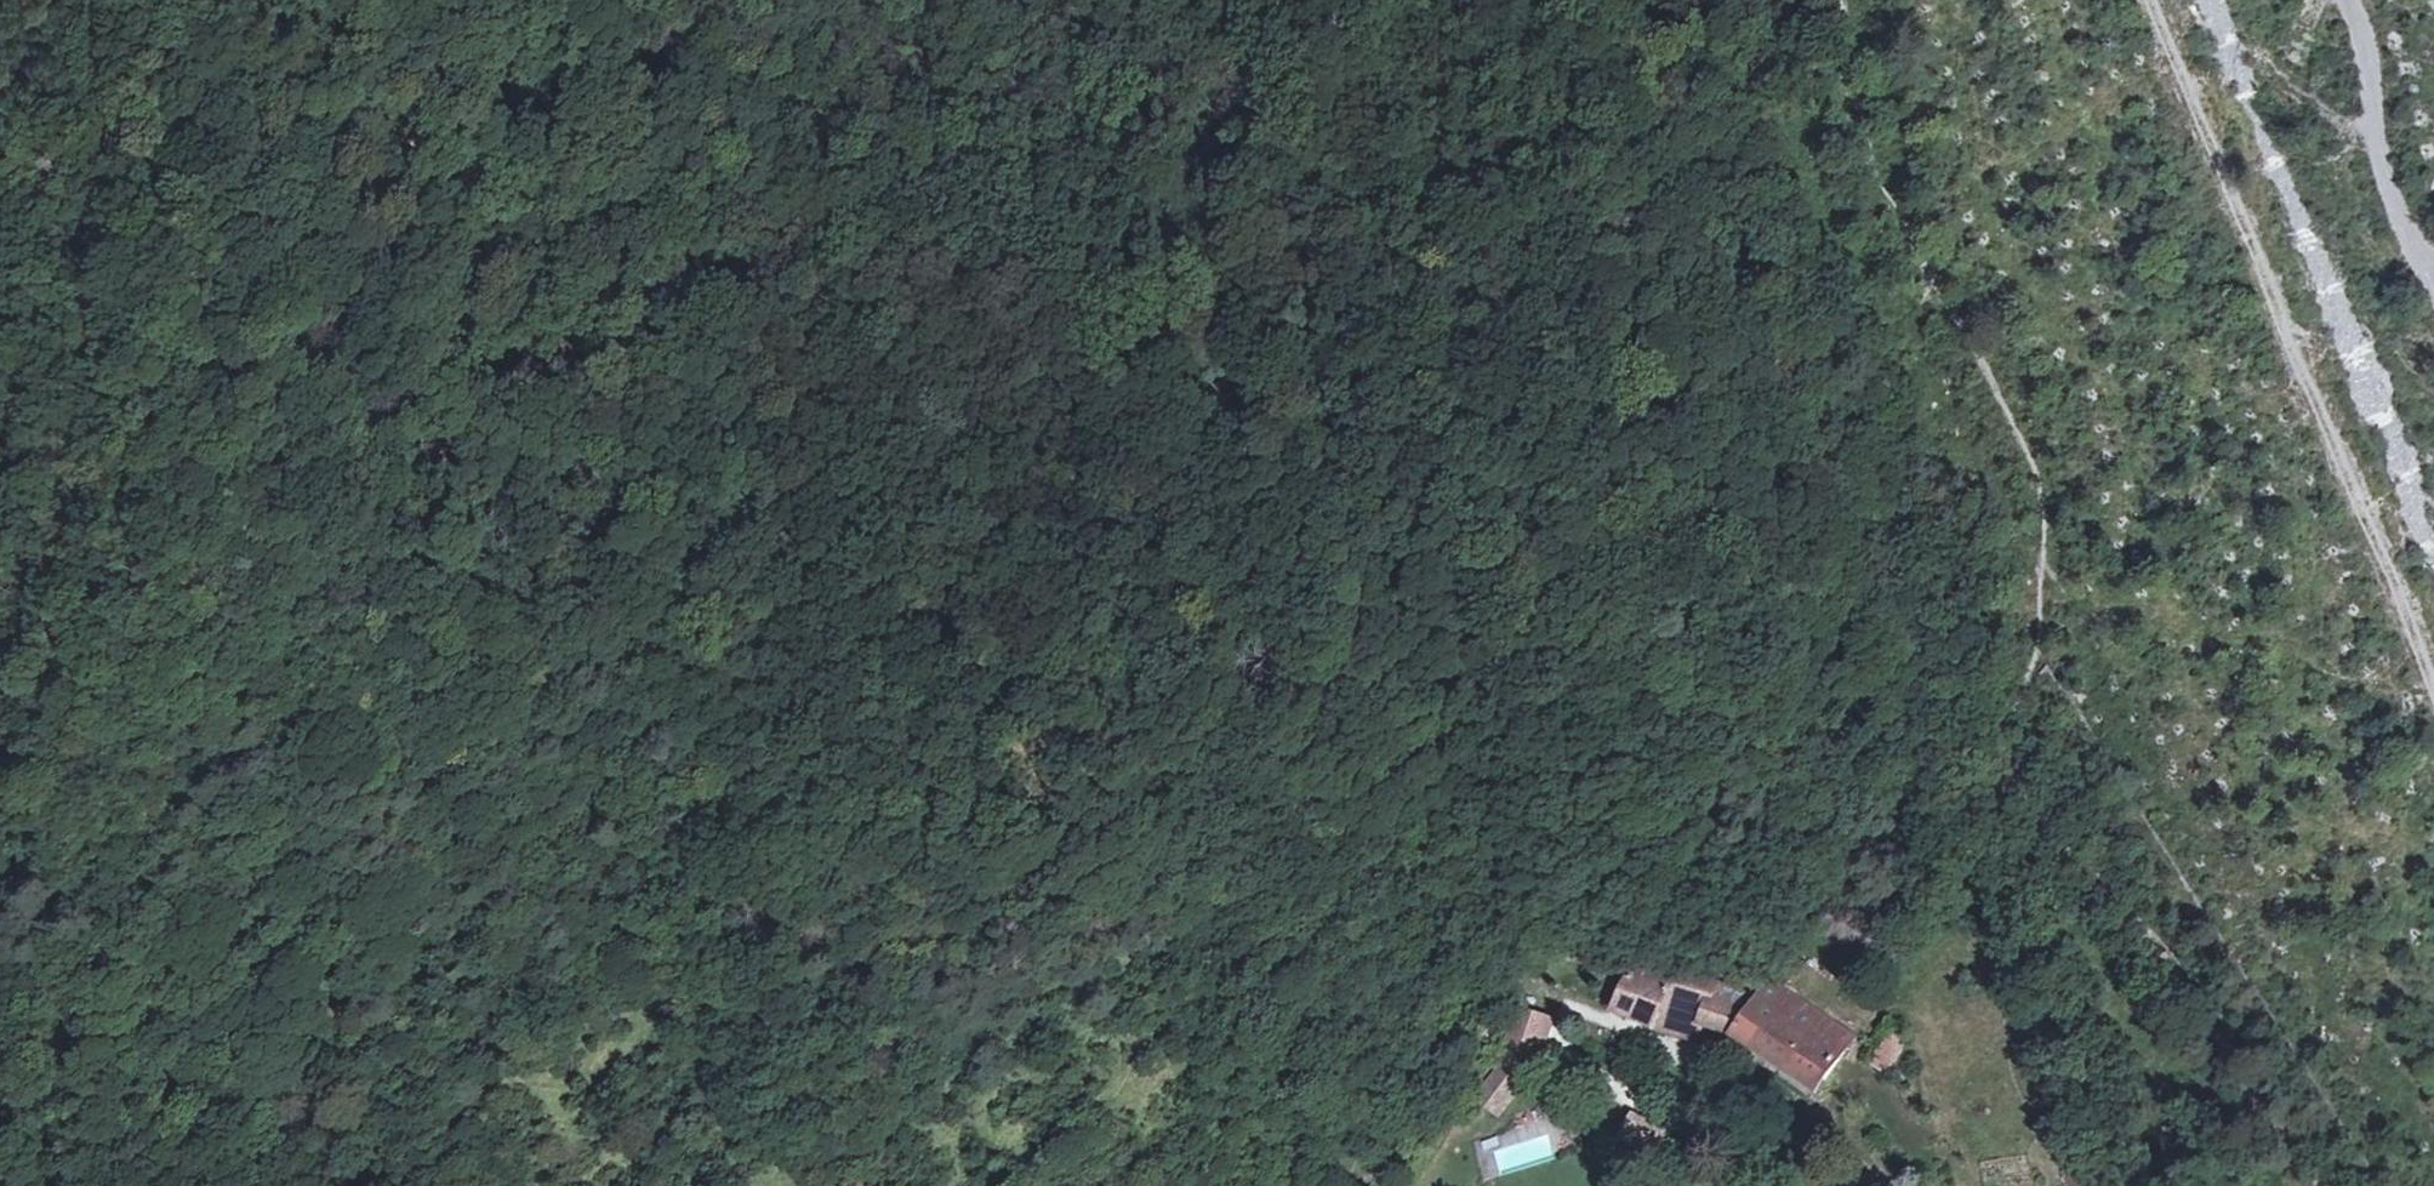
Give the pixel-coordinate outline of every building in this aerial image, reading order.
[(1786,995),(1767,983),(1756,1000),(1726,988),(1713,983),(1636,963),(1631,972),(1622,968),(1606,1004),(1615,1008),(1614,1010),(1652,1026),(1652,1028),(1697,1039),(1703,1024),(1730,1033),(1739,1038),(1752,1047),(1816,1092),(1851,1040),(1786,995)] [(1551,1024),(1515,1012),(1497,1063),(1533,1075),(1551,1024)] [(1889,1036),(1871,1064),(1884,1073),(1903,1046),(1889,1036)] [(1628,1110),(1615,1140),(1654,1157),(1667,1127),(1628,1110)]
